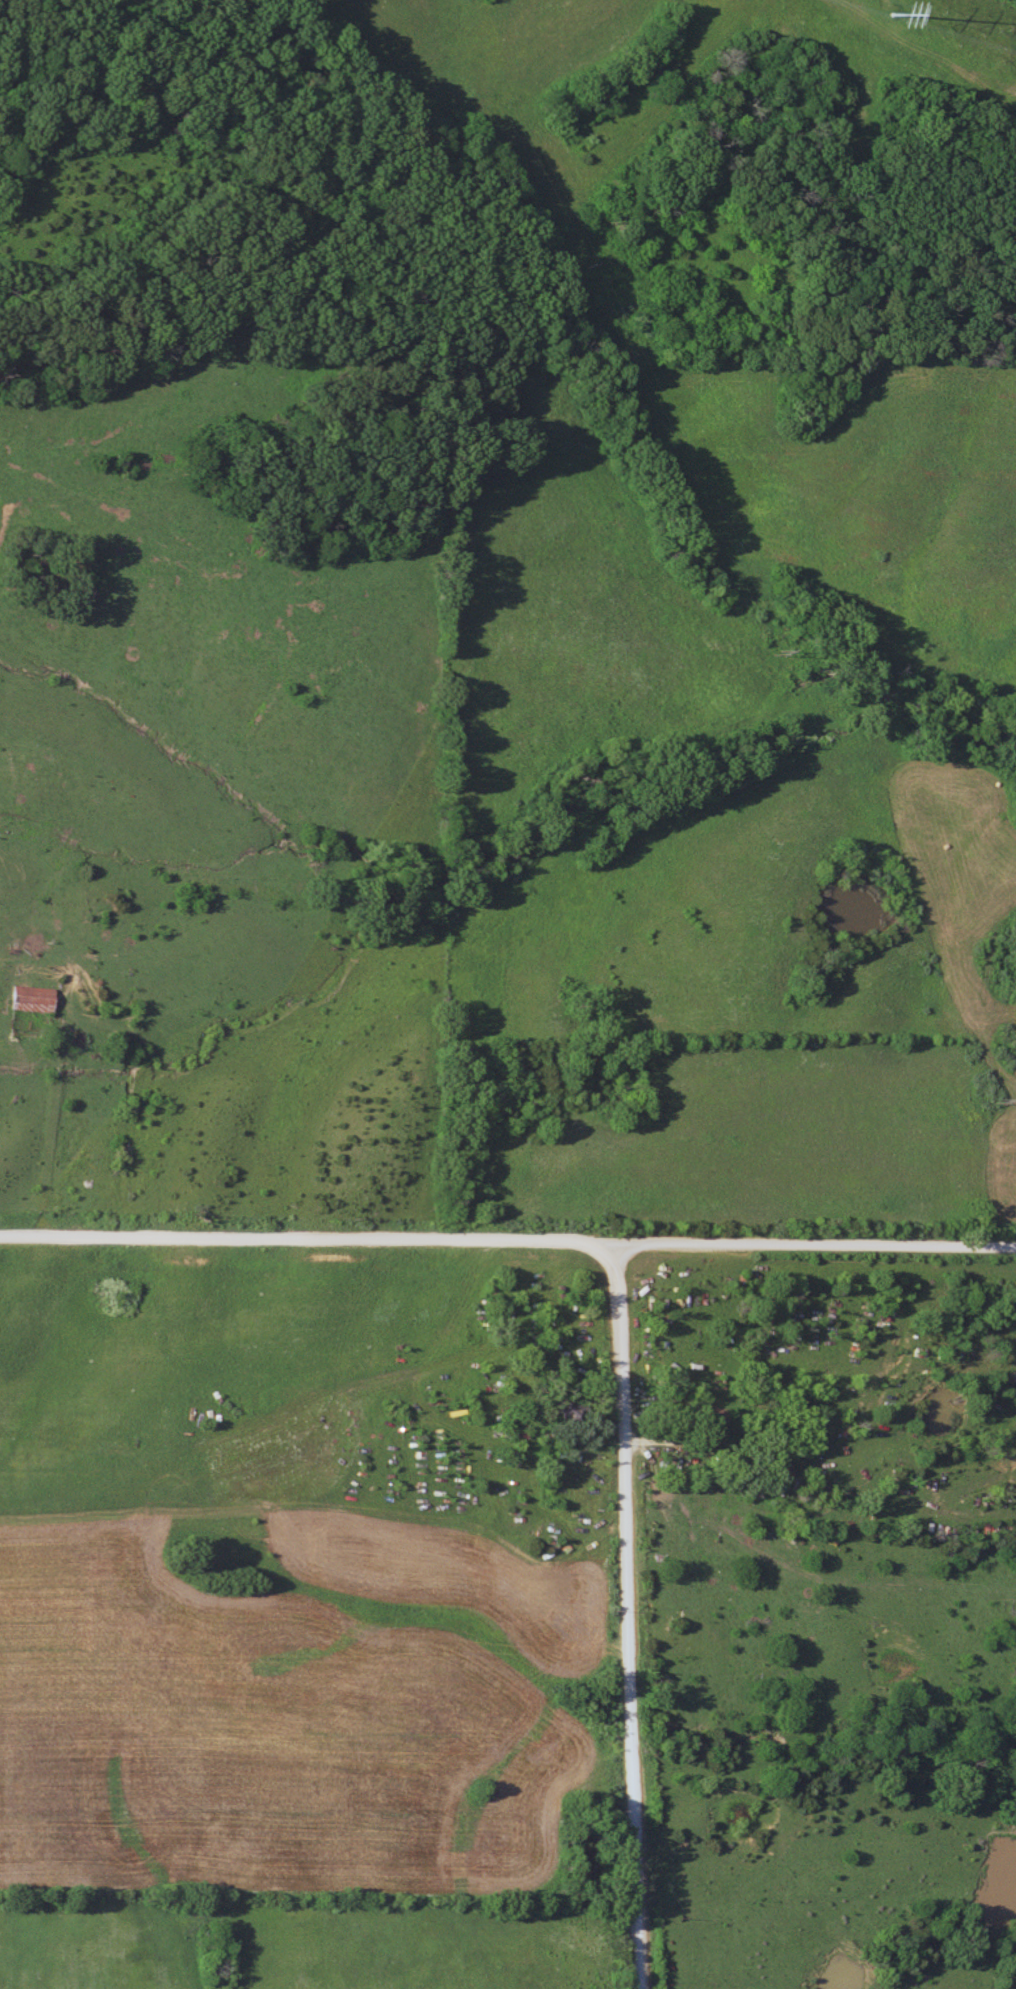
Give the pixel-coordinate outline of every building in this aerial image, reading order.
[(15,1010),(54,1011),(54,988),(16,987),(15,1010)]
